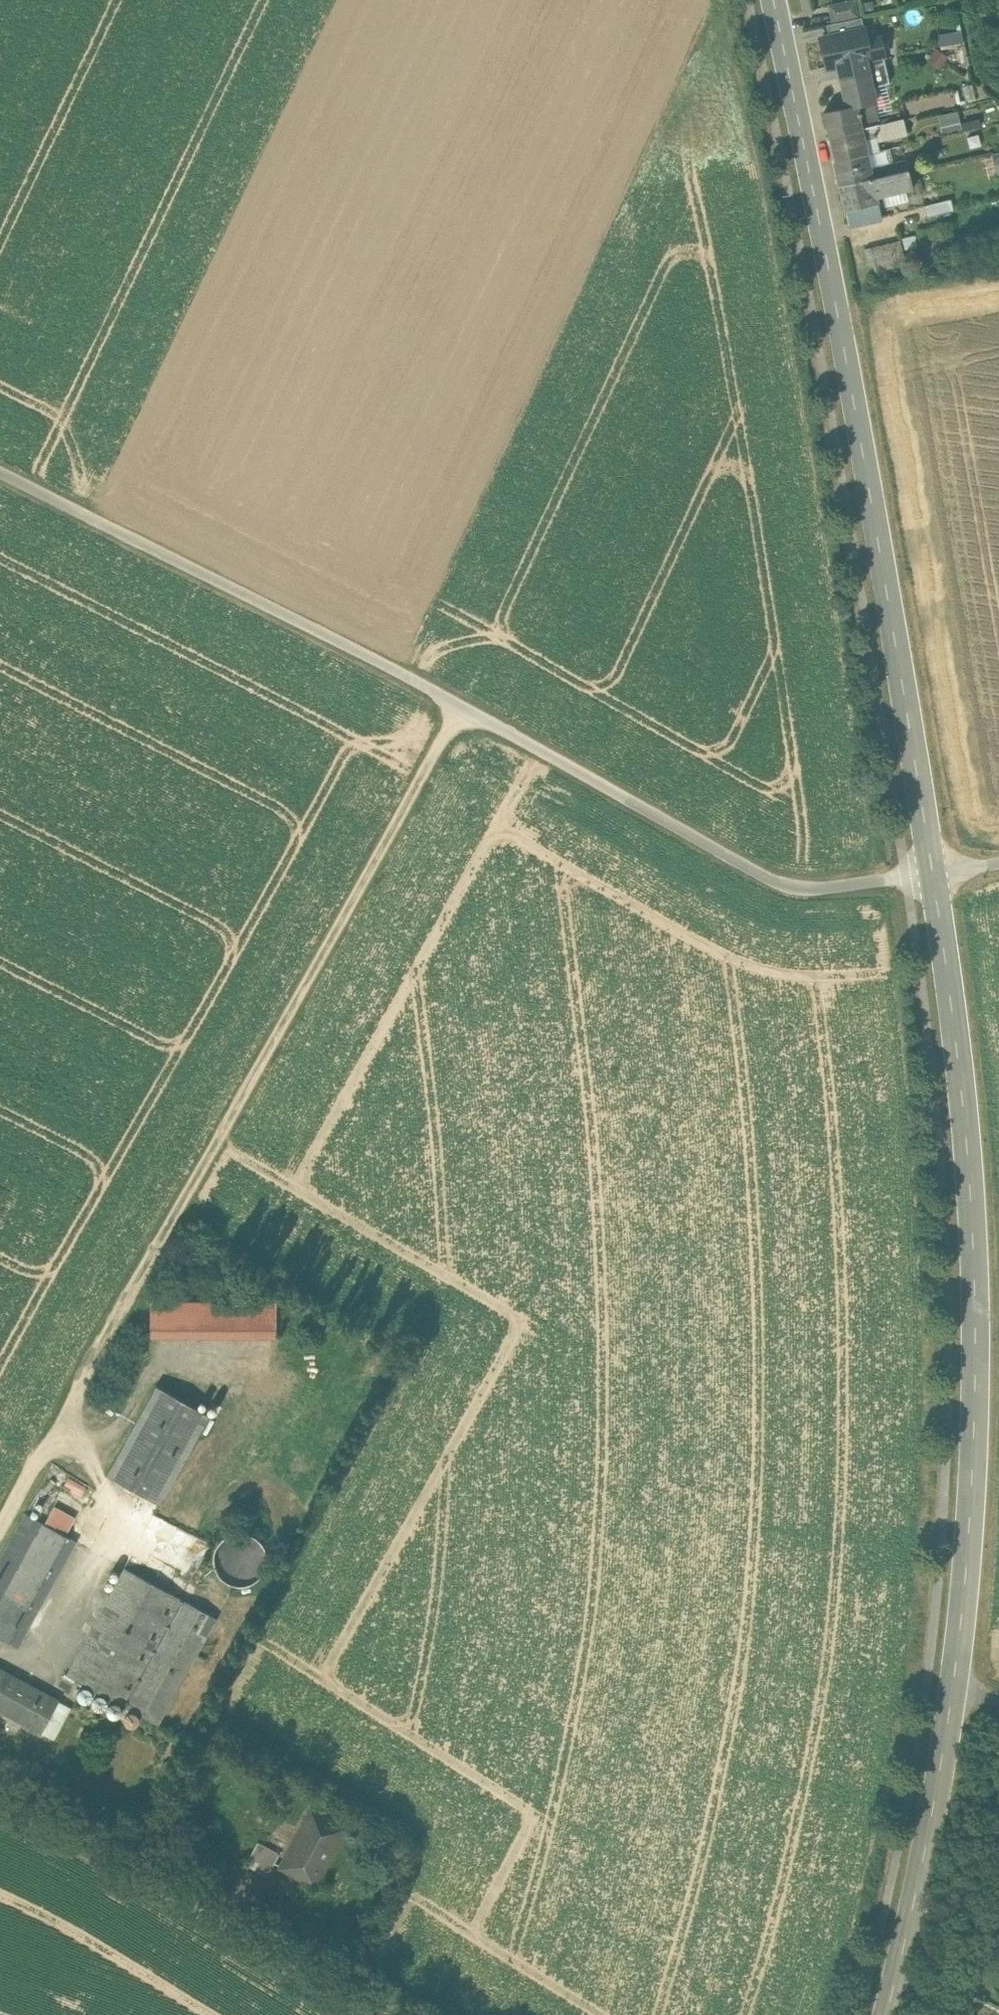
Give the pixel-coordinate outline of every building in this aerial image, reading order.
[(854,1),(831,5),(833,18),(857,14),(854,1)] [(882,36),(868,39),(866,28),(821,38),(827,68),(843,64),(844,71),(886,62),(884,55),(886,55),(882,36)] [(869,71),(841,77),(848,106),(824,111),(830,136),(881,124),(869,71)] [(941,114),(945,130),(964,126),(960,109),(941,114)] [(904,119),(892,122),(895,136),(907,134),(904,119)] [(881,124),(830,136),(835,160),(868,153),(864,138),(876,136),(877,141),(895,136),(892,122),(881,124)] [(868,153),(835,160),(841,184),(909,169),(907,159),(871,168),(868,153)] [(909,169),(841,184),(847,209),(879,201),(877,194),(913,186),(909,169)] [(951,197),(925,205),(928,214),(954,206),(951,197)] [(879,201),(847,209),(851,224),(882,217),(879,201)] [(901,240),(865,248),(871,272),(906,263),(901,240)] [(153,1298),(153,1330),(281,1330),(281,1297),(153,1298)] [(158,1385),(109,1474),(162,1503),(210,1414),(158,1385)] [(26,1513),(0,1561),(0,1569),(39,1590),(68,1536),(66,1535),(76,1517),(55,1505),(45,1523),(26,1513)] [(266,1569),(268,1559),(266,1549),(260,1540),(251,1534),(241,1532),(230,1534),(222,1540),(216,1549),(214,1559),(216,1570),(222,1578),(231,1584),(241,1586),(251,1584),(260,1578),(266,1569)] [(126,1567),(68,1674),(123,1704),(182,1598),(126,1567)] [(0,1569),(0,1637),(10,1642),(39,1590),(0,1569)] [(182,1598),(123,1704),(158,1723),(216,1616),(182,1598)] [(0,1666),(0,1710),(42,1733),(43,1732),(60,1701),(60,1700),(0,1666)] [(60,1701),(43,1732),(53,1737),(70,1706),(60,1701)] [(312,1810),(281,1866),(315,1885),(346,1829),(312,1810)] [(258,1841),(246,1864),(257,1869),(269,1847),(258,1841)] [(269,1847),(257,1869),(268,1875),(280,1853),(269,1847)]
